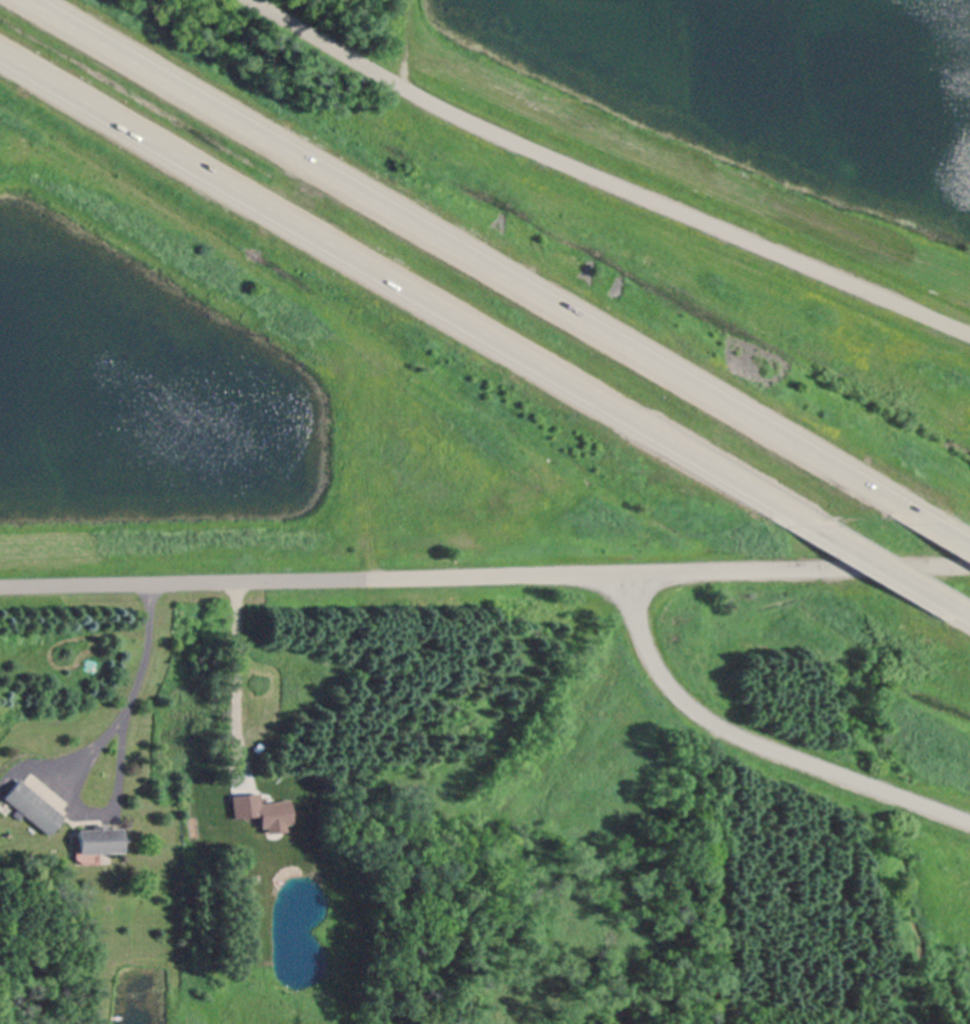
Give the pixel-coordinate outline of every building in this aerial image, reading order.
[(12,812),(15,809),(3,799),(2,798),(18,779),(60,816),(44,835),(21,814),(17,818),(11,813),(12,812)] [(285,829),(261,830),(261,818),(255,818),(235,819),(234,798),(260,796),(260,806),(269,806),(269,802),(275,801),(275,805),(290,805),(292,828),(285,829)] [(6,815),(0,810),(0,802),(3,799),(15,809),(12,812),(10,811),(6,815)] [(285,829),(286,835),(256,837),(255,818),(261,818),(261,830),(285,829)] [(110,852),(96,852),(95,852),(94,852),(92,852),(77,852),(76,842),(76,829),(92,828),(92,824),(103,824),(103,829),(119,828),(119,852),(110,852)]
